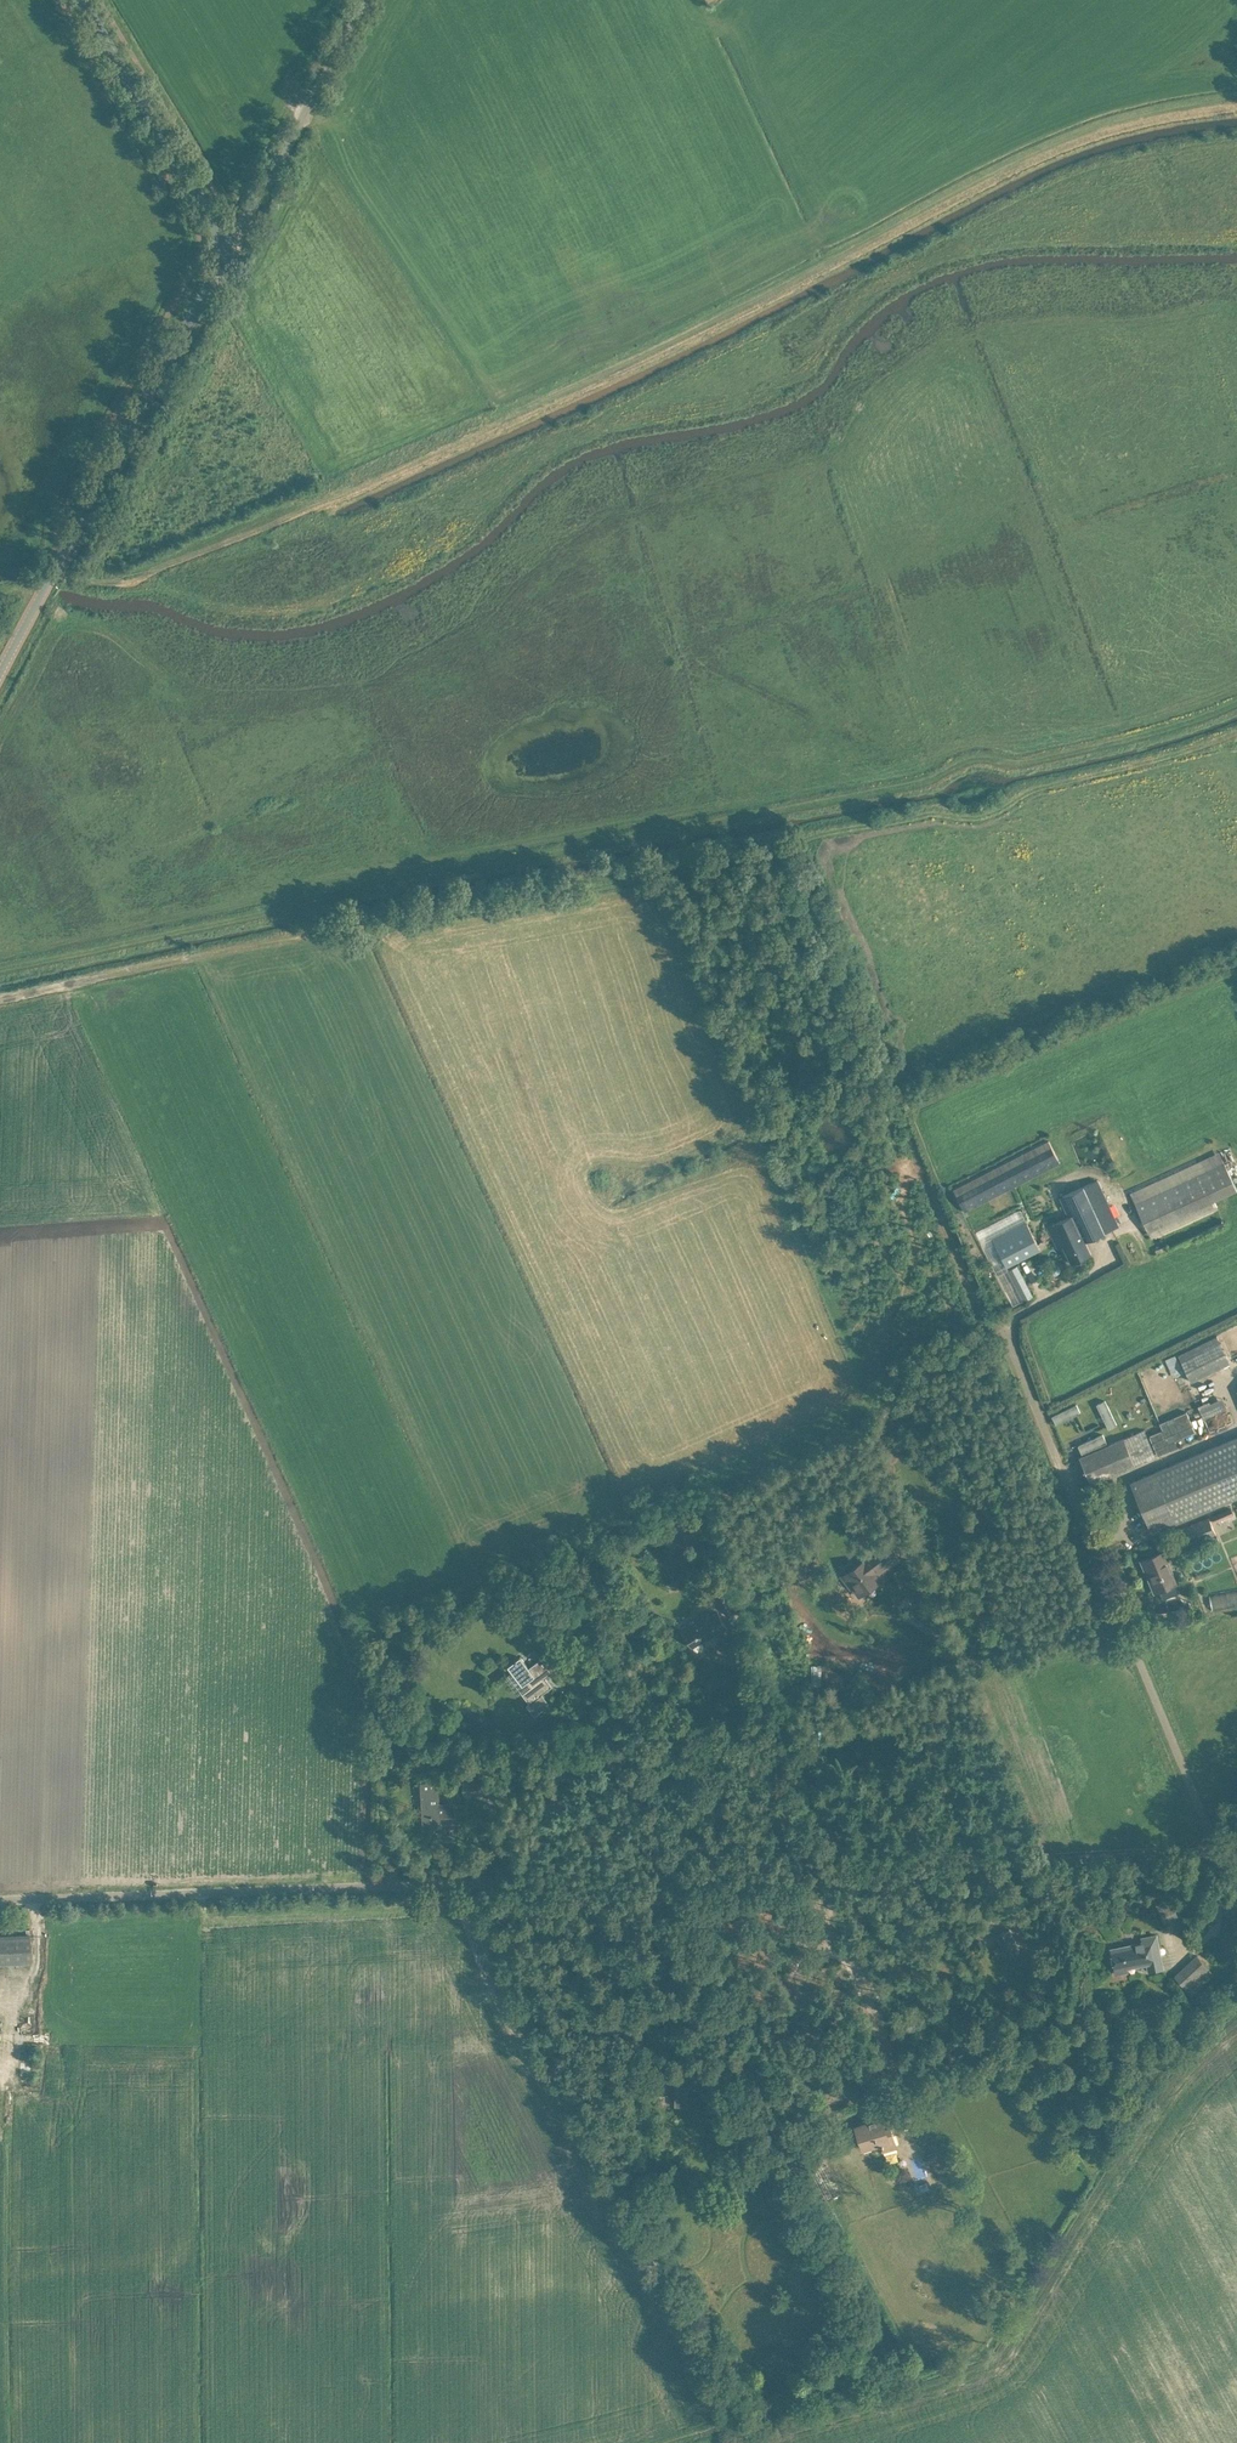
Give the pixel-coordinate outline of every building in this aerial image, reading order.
[(954,1189),(965,1210),(1053,1164),(1060,1161),(1049,1140),(954,1189)] [(1146,1227),(1235,1185),(1225,1162),(1135,1204),(1146,1227)] [(1071,1263),(1091,1253),(1085,1240),(1119,1225),(1098,1179),(1063,1195),(1072,1214),(1047,1225),(1052,1236),(1058,1234),(1071,1263)] [(975,1232),(1013,1305),(1033,1295),(1016,1260),(1040,1248),(1035,1237),(1020,1209),(975,1232)] [(1226,1331),(1232,1356),(1236,1355),(1236,1329),(1226,1331)] [(1190,1374),(1194,1384),(1235,1366),(1223,1338),(1169,1361),(1177,1379),(1190,1374)] [(1117,1424),(1105,1399),(1097,1403),(1109,1428),(1117,1424)] [(1056,1424),(1081,1412),(1077,1403),(1052,1415),(1056,1424)] [(1204,1417),(1210,1432),(1233,1421),(1226,1407),(1204,1417)] [(1163,1429),(1150,1435),(1158,1455),(1171,1449),(1168,1442),(1195,1431),(1187,1411),(1160,1422),(1163,1429)] [(1091,1483),(1136,1464),(1156,1456),(1144,1429),(1124,1437),(1079,1456),(1091,1483)] [(1082,1454),(1107,1442),(1103,1433),(1078,1445),(1082,1454)] [(1133,1480),(1154,1531),(1236,1496),(1236,1436),(1133,1480)] [(987,1495),(979,1499),(987,1520),(996,1517),(987,1495)] [(1214,1521),(1233,1513),(1230,1507),(1212,1515),(1214,1521)] [(1182,1547),(1215,1533),(1209,1517),(1175,1531),(1182,1547)] [(899,1557),(891,1547),(886,1540),(866,1555),(867,1557),(846,1573),(855,1585),(852,1587),(859,1595),(879,1581),(877,1578),(881,1575),(878,1572),(899,1557)] [(950,1549),(955,1562),(965,1558),(959,1545),(950,1549)] [(1157,1590),(1168,1585),(1173,1583),(1160,1552),(1153,1555),(1141,1560),(1146,1570),(1148,1569),(1157,1589),(1154,1590),(1155,1590),(1157,1590)] [(679,1578),(672,1578),(672,1588),(680,1588),(679,1578)] [(725,1590),(715,1595),(725,1613),(735,1607),(725,1590)] [(704,1644),(702,1641),(727,1626),(718,1611),(710,1615),(708,1611),(697,1618),(699,1622),(683,1631),(692,1646),(693,1646),(695,1650),(698,1650),(703,1647),(704,1644)] [(527,1704),(528,1705),(535,1715),(550,1704),(549,1702),(547,1704),(539,1695),(550,1687),(552,1686),(546,1677),(563,1665),(552,1650),(530,1666),(522,1655),(509,1665),(513,1670),(509,1673),(530,1702),(527,1704)] [(870,1732),(883,1736),(886,1723),(873,1719),(870,1732)] [(482,1777),(463,1778),(464,1795),(483,1793),(482,1777)] [(421,1782),(424,1815),(424,1827),(440,1826),(439,1814),(447,1814),(447,1816),(455,1815),(454,1808),(454,1804),(438,1805),(437,1781),(421,1782)] [(1170,1897),(1156,1903),(1162,1917),(1176,1911),(1170,1897)] [(1018,1947),(1009,1928),(997,1934),(1006,1953),(1018,1947)] [(30,1934),(0,1936),(0,1962),(31,1961),(30,1934)] [(1163,1967),(1159,1946),(1156,1934),(1142,1937),(1143,1942),(1111,1948),(1114,1960),(1116,1969),(1147,1962),(1149,1970),(1163,1967)] [(1214,1974),(1196,1953),(1173,1975),(1192,1994),(1214,1974)] [(1060,1996),(1063,2002),(1070,1998),(1068,1993),(1060,1996)] [(950,2022),(960,2035),(973,2026),(962,2013),(950,2022)] [(30,2014),(30,2028),(39,2028),(39,2014),(30,2014)] [(1052,2028),(1063,2023),(1061,2019),(1050,2024),(1052,2028)] [(635,2054),(640,2053),(636,2039),(629,2041),(635,2054)] [(1037,2060),(1044,2072),(1049,2068),(1042,2057),(1037,2060)] [(712,2073),(713,2063),(701,2063),(700,2072),(712,2073)] [(1111,2111),(1115,2115),(1122,2107),(1118,2103),(1111,2111)] [(916,2122),(910,2106),(893,2113),(899,2129),(916,2122)] [(863,2149),(875,2145),(881,2143),(883,2151),(897,2146),(890,2125),(885,2127),(879,2109),(879,2110),(867,2113),(870,2122),(856,2126),(863,2149)] [(807,2156),(816,2152),(814,2148),(805,2152),(807,2156)] [(929,2155),(926,2157),(930,2163),(938,2158),(934,2152),(929,2155)]
